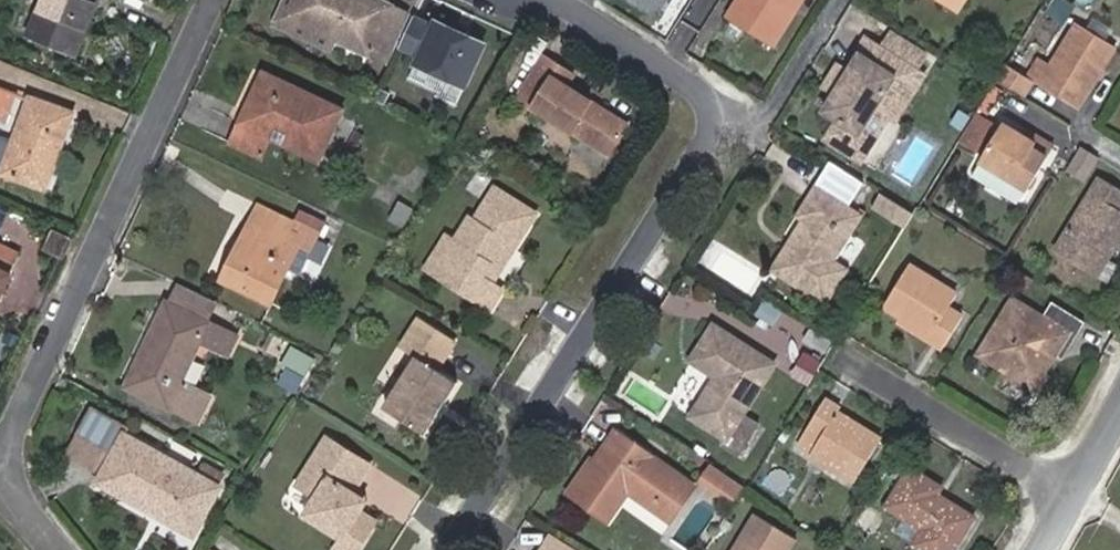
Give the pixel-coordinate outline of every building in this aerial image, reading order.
[(78,53),(99,0),(43,0),(30,34),(78,53)] [(385,64),(409,14),(378,0),(286,0),(274,25),(331,52),(336,41),(385,64)] [(728,16),(776,46),(805,0),(738,0),(728,16)] [(958,14),(965,0),(929,0),(958,14)] [(1043,13),(1063,24),(1074,3),(1068,0),(1051,0),(1043,13)] [(400,76),(453,104),(483,46),(413,10),(393,49),(410,57),(400,76)] [(1082,105),(1117,49),(1074,24),(1039,82),(1082,105)] [(869,40),(849,72),(838,65),(825,86),(836,93),(824,112),(838,120),(825,140),(862,163),(891,119),(898,122),(927,76),(869,40)] [(610,156),(629,128),(591,105),(594,101),(554,76),(560,65),(545,55),(517,98),(573,133),(610,156)] [(998,80),(1026,98),(1037,80),(1008,64),(998,80)] [(264,71),(230,144),(261,158),(270,139),(321,161),(345,109),(264,71)] [(7,122),(17,94),(0,88),(0,119),(7,122)] [(46,189),(74,113),(30,98),(3,173),(46,189)] [(984,157),(1003,128),(977,113),(960,143),(984,157)] [(1027,193),(1049,156),(1035,149),(1038,143),(1006,125),(1003,128),(984,157),(972,176),(1018,204),(1025,191),(1027,193)] [(1083,147),(1068,171),(1085,181),(1099,157),(1083,147)] [(1056,252),(1094,275),(1112,246),(1118,250),(1119,247),(1119,188),(1101,177),(1056,252)] [(778,277),(826,307),(849,269),(837,261),(865,214),(817,185),(797,218),(809,226),(778,277)] [(475,221),(470,217),(456,241),(446,235),(426,268),(492,309),(504,290),(490,281),(515,240),(520,243),(538,214),(495,188),(475,221)] [(903,226),(911,209),(875,193),(867,209),(903,226)] [(393,201),(387,223),(403,228),(410,206),(393,201)] [(286,238),(295,220),(261,203),(252,220),(286,238)] [(312,250),(320,232),(295,220),(286,238),(252,220),(222,281),(272,305),(302,245),(312,250)] [(66,259),(74,239),(56,231),(47,249),(66,259)] [(7,246),(0,261),(0,270),(11,275),(22,253),(7,246)] [(1112,246),(1094,275),(1109,285),(1119,268),(1119,251),(1118,250),(1112,246)] [(912,263),(884,309),(933,337),(930,343),(943,351),(964,314),(951,306),(960,292),(912,263)] [(0,270),(0,298),(11,275),(0,270)] [(180,285),(171,303),(193,314),(207,321),(216,303),(180,285)] [(979,355),(1036,389),(1058,353),(1070,333),(1047,318),(1014,298),(979,355)] [(167,302),(127,386),(199,421),(211,397),(183,383),(202,342),(230,354),(238,336),(207,321),(193,314),(171,303),(167,302)] [(1070,333),(1058,353),(1064,357),(1084,324),(1055,306),(1047,318),(1070,333)] [(18,311),(13,321),(26,327),(30,317),(18,311)] [(458,340),(420,317),(400,347),(416,357),(385,407),(426,434),(460,383),(439,371),(458,340)] [(691,417),(728,440),(726,444),(740,453),(758,425),(744,416),(776,364),(714,325),(691,361),(716,378),(691,417)] [(284,363),(303,375),(312,361),(293,349),(284,363)] [(828,397),(797,446),(812,454),(810,457),(855,485),(884,437),(841,411),(844,405),(828,397)] [(195,538),(223,487),(123,431),(126,426),(93,408),(78,433),(111,452),(99,475),(95,481),(195,538)] [(568,492),(609,522),(630,494),(671,522),(698,485),(616,430),(595,460),(592,458),(568,492)] [(99,475),(111,452),(78,433),(65,456),(99,475)] [(297,485),(317,497),(305,515),(343,538),(335,549),(359,549),(378,521),(362,511),(368,501),(355,493),(373,465),(327,437),(297,485)] [(711,467),(700,482),(716,494),(727,478),(711,467)] [(886,507),(923,529),(915,544),(924,549),(955,549),(977,516),(939,495),(943,487),(911,467),(886,507)] [(727,478),(716,494),(732,505),(743,490),(727,478)] [(798,539),(755,513),(733,549),(792,549),(798,539)] [(552,536),(543,549),(575,549),(552,536)]
